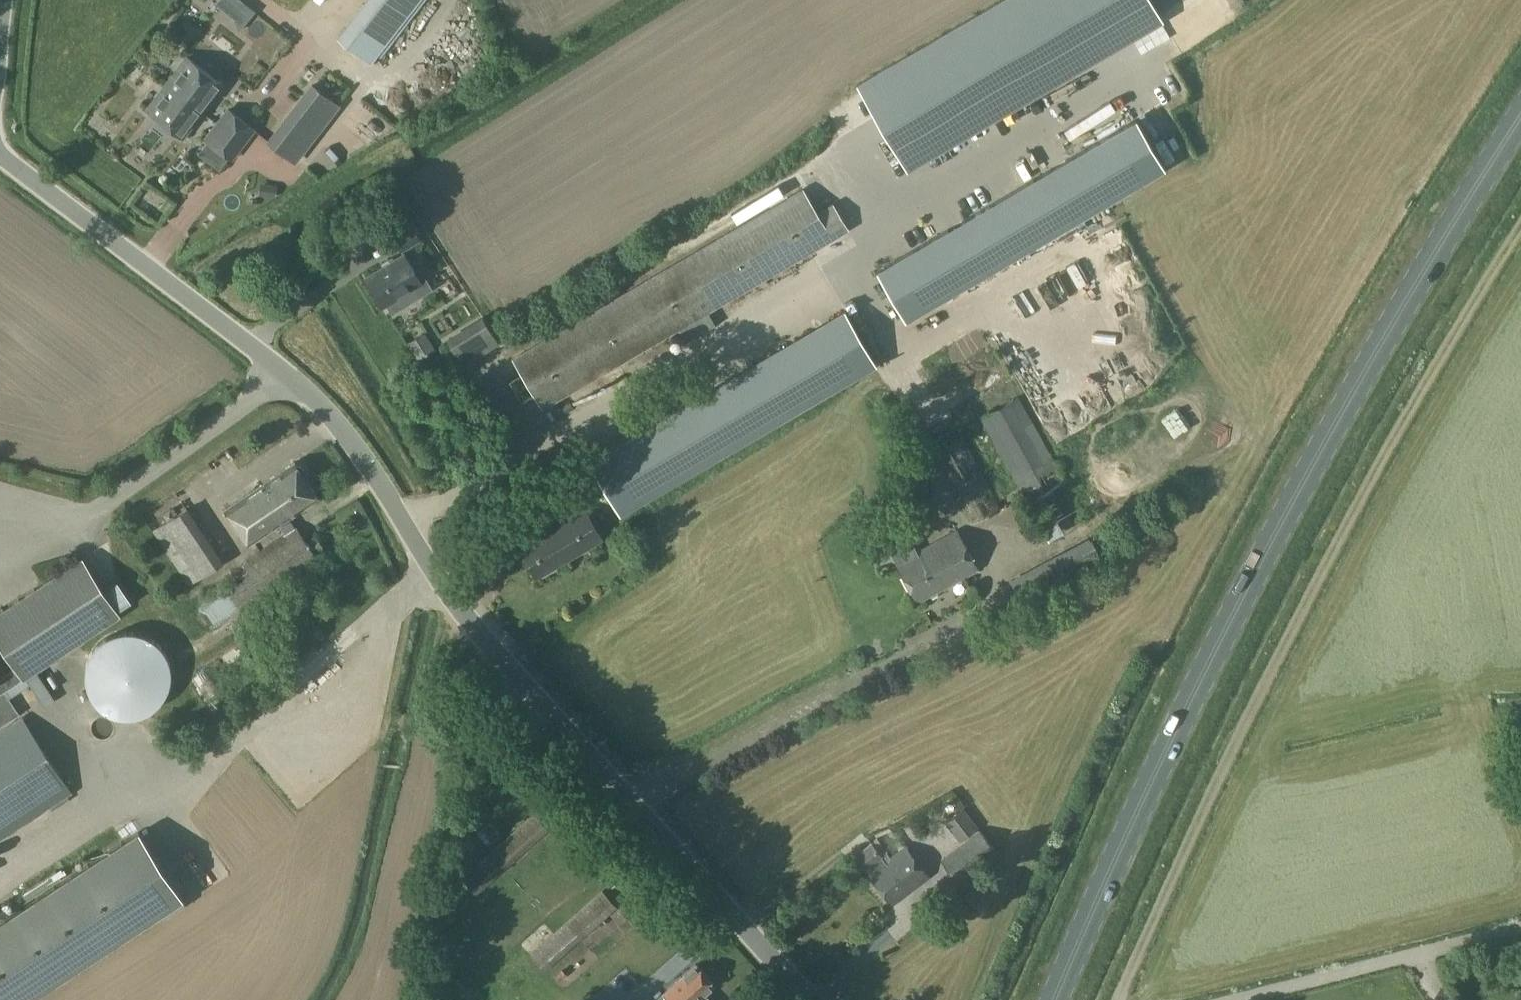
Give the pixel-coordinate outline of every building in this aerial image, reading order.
[(337,37),(369,60),(413,0),(364,0),(337,37)] [(1153,0),(995,0),(857,80),(908,168),(1164,19),(1153,0)] [(187,57),(147,108),(182,135),(222,84),(187,57)] [(422,81),(436,85),(441,62),(427,59),(422,81)] [(118,73),(130,81),(137,70),(126,62),(118,73)] [(312,85),(269,141),(295,160),(338,105),(312,85)] [(228,109),(206,138),(231,157),(253,128),(228,109)] [(1167,167),(1139,118),(875,269),(903,318),(1167,167)] [(708,312),(816,246),(848,226),(834,203),(818,212),(804,188),(517,364),(546,411),(679,329),(686,341),(715,324),(708,312)] [(412,226),(393,238),(401,251),(421,239),(412,226)] [(383,305),(386,303),(392,312),(416,297),(411,288),(421,282),(404,254),(366,277),(383,305)] [(877,363),(844,309),(590,462),(623,516),(877,363)] [(464,366),(501,343),(484,316),(447,339),(464,366)] [(1089,354),(1106,396),(1125,389),(1108,346),(1089,354)] [(704,370),(719,360),(714,352),(699,362),(704,370)] [(1034,386),(980,417),(1026,499),(1027,499),(1048,538),(1062,531),(1199,454),(1182,424),(1069,487),(1063,476),(1069,473),(1063,464),(1074,457),(1034,386)] [(1001,508),(962,434),(932,450),(971,523),(1001,508)] [(278,523),(285,533),(295,526),(288,516),(318,496),(295,462),(226,508),(249,542),(278,523)] [(187,506),(152,530),(189,585),(223,561),(187,506)] [(601,538),(584,509),(519,547),(537,576),(601,538)] [(316,555),(307,541),(296,525),(295,526),(285,533),(243,561),(247,569),(236,576),(239,581),(227,588),(227,589),(240,609),(243,613),(321,561),(316,555)] [(910,540),(891,551),(897,562),(918,601),(978,568),(957,529),(916,551),(910,540)] [(1089,537),(1010,578),(1021,601),(1100,557),(1089,537)] [(0,613),(0,641),(17,666),(0,678),(0,684),(3,689),(119,613),(83,559),(0,613)] [(215,589),(193,607),(208,625),(230,607),(215,589)] [(89,732),(170,699),(142,628),(60,661),(89,732)] [(19,713),(3,689),(0,684),(0,726),(19,713)] [(0,730),(0,839),(71,793),(22,716),(0,730)] [(965,808),(948,821),(945,823),(961,843),(980,828),(965,808)] [(533,812),(460,877),(476,894),(548,830),(533,812)] [(996,850),(981,830),(942,859),(957,880),(996,850)] [(186,902),(139,832),(0,924),(0,999),(23,999),(158,911),(162,918),(186,902)] [(881,856),(871,843),(855,855),(864,867),(865,866),(870,873),(869,874),(891,904),(927,877),(905,847),(885,862),(881,856)] [(16,890),(10,882),(0,890),(0,901),(1,902),(16,890)] [(616,907),(602,890),(530,954),(545,971),(616,907)] [(696,964),(668,989),(676,997),(673,999),(694,999),(713,983),(696,964)]
